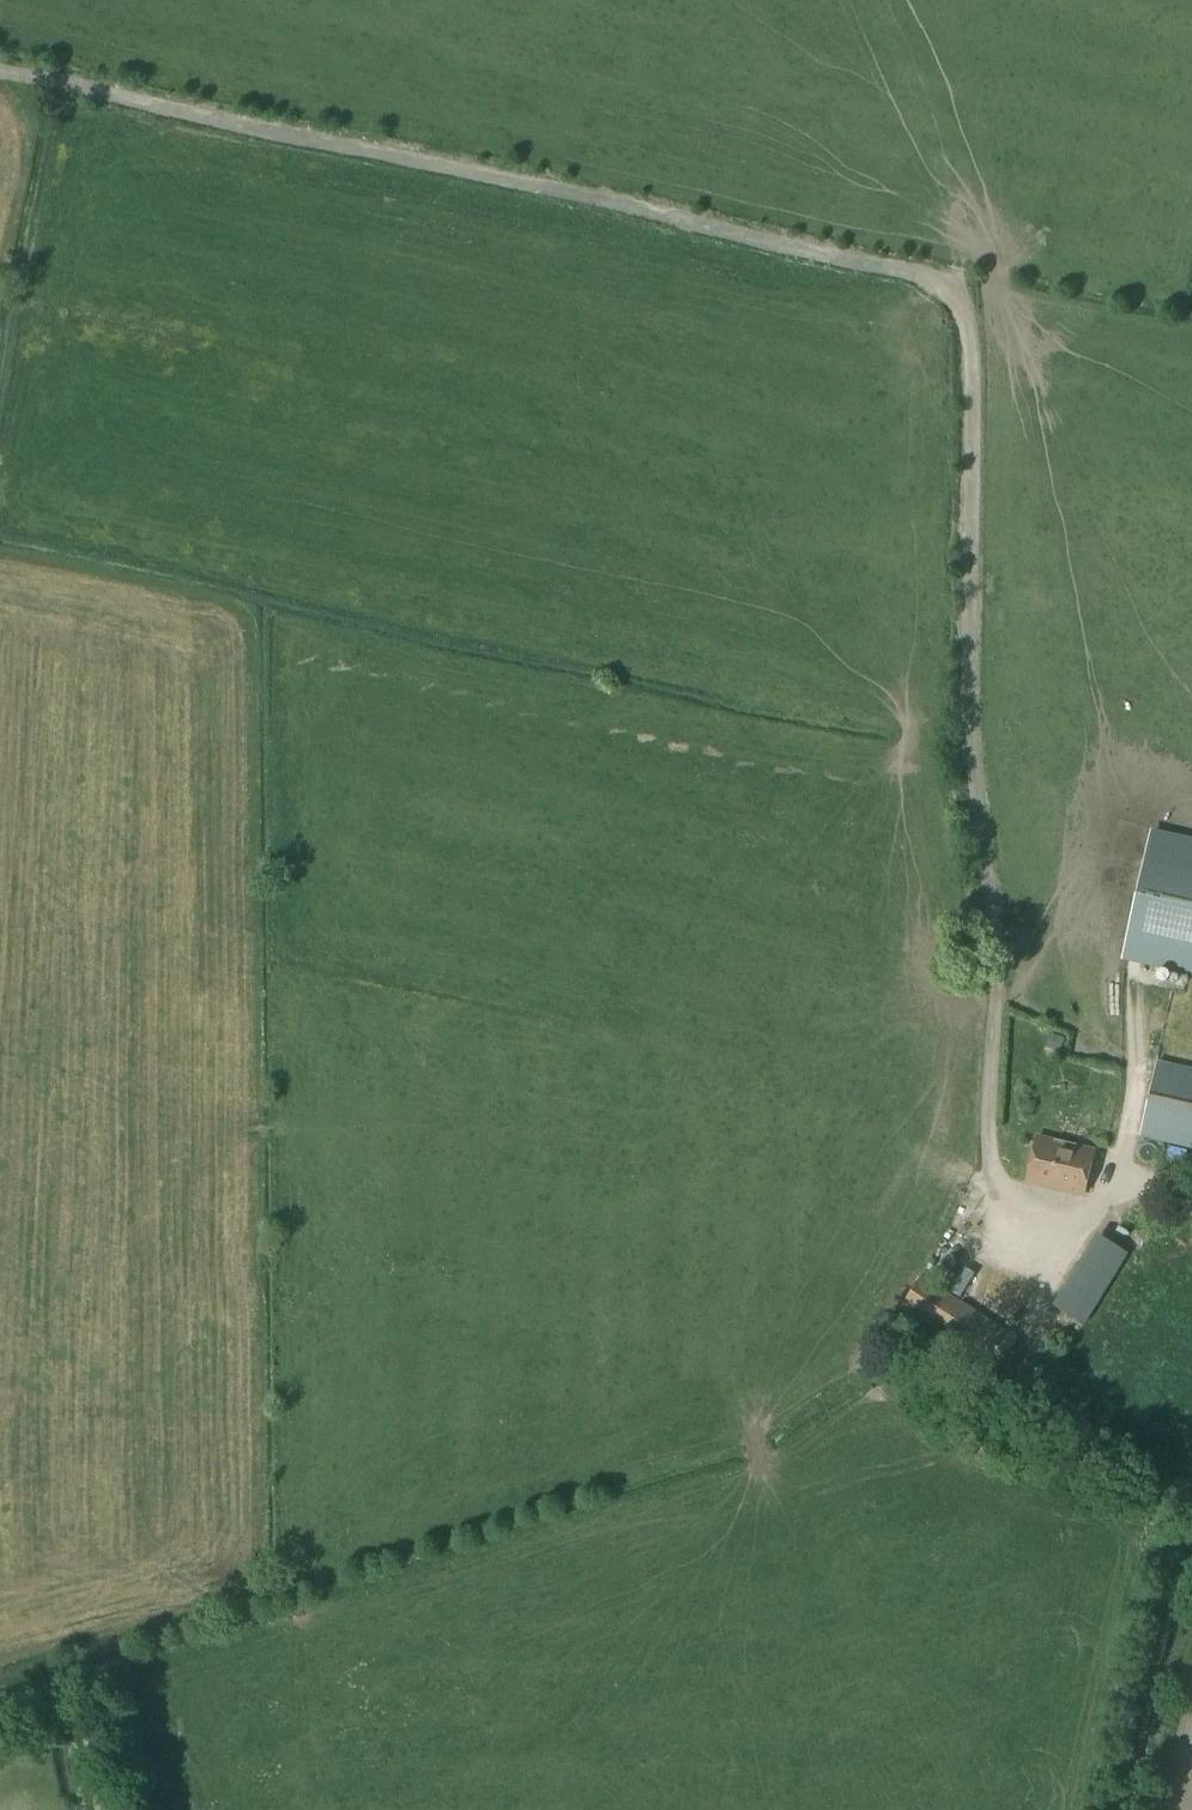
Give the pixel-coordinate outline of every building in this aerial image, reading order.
[(1123,957),(1191,972),(1191,844),(1150,835),(1146,854),(1123,957)] [(1050,1035),(1045,1048),(1059,1052),(1063,1040),(1050,1035)] [(1191,1150),(1191,1071),(1157,1063),(1140,1138),(1191,1150)] [(1083,1196),(1093,1150),(1040,1138),(1027,1185),(1083,1196)] [(1083,1327),(1127,1255),(1101,1237),(1057,1310),(1083,1327)] [(901,1309),(998,1371),(1018,1339),(921,1277),(901,1309)]
